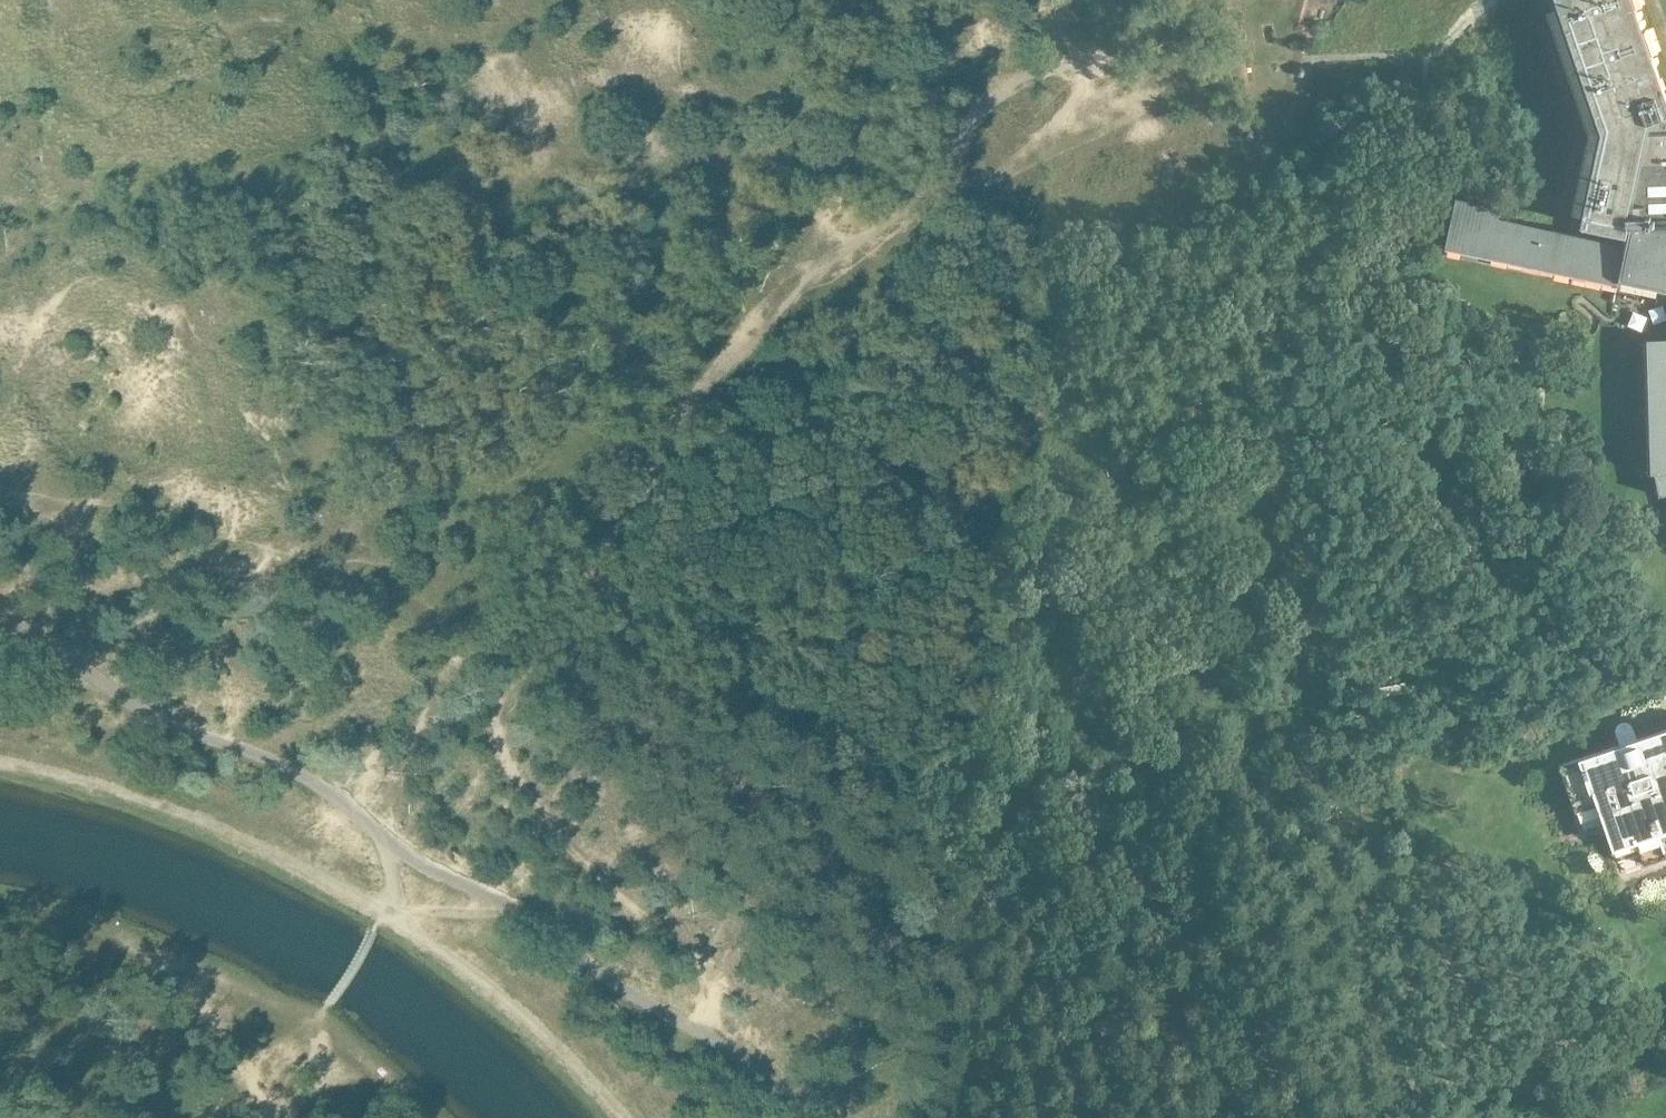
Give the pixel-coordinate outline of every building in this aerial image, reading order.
[(1652,52),(1655,51),(1647,28),(1644,29),(1636,6),(1639,5),(1637,0),(1558,0),(1560,6),(1558,7),(1566,30),(1568,29),(1576,52),(1574,53),(1582,77),(1584,76),(1592,99),(1590,100),(1598,123),(1600,122),(1603,131),(1601,140),(1599,139),(1594,163),(1596,164),(1591,188),(1589,187),(1583,211),(1586,212),(1583,225),(1628,234),(1626,245),(1500,218),(1500,210),(1501,207),(1456,198),(1445,249),(1618,285),(1619,281),(1665,291),(1665,92),(1652,52)] [(1646,339),(1649,473),(1655,473),(1660,495),(1665,494),(1665,339),(1646,339)] [(1636,739),(1632,727),(1615,733),(1619,744),(1559,765),(1574,811),(1597,804),(1613,849),(1636,841),(1643,864),(1665,856),(1665,728),(1636,739)]
